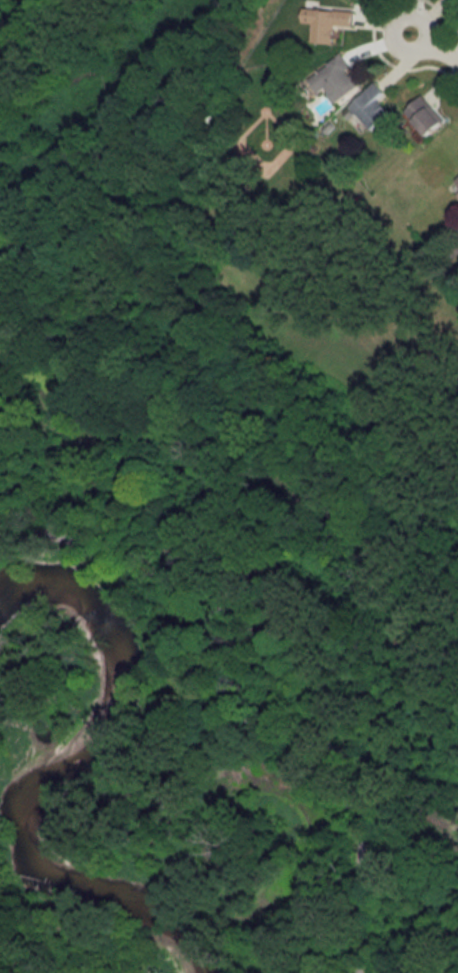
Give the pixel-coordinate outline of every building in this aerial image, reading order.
[(352,11),(303,8),(302,23),(311,24),(310,42),(333,43),(334,26),(352,27),(352,11)] [(362,82),(339,54),(308,80),(318,93),(322,90),(334,105),(362,82)] [(388,112),(376,100),(384,92),(374,82),(349,108),(371,130),(388,112)] [(404,114),(419,129),(414,135),(421,143),(443,120),(420,97),(404,114)]
